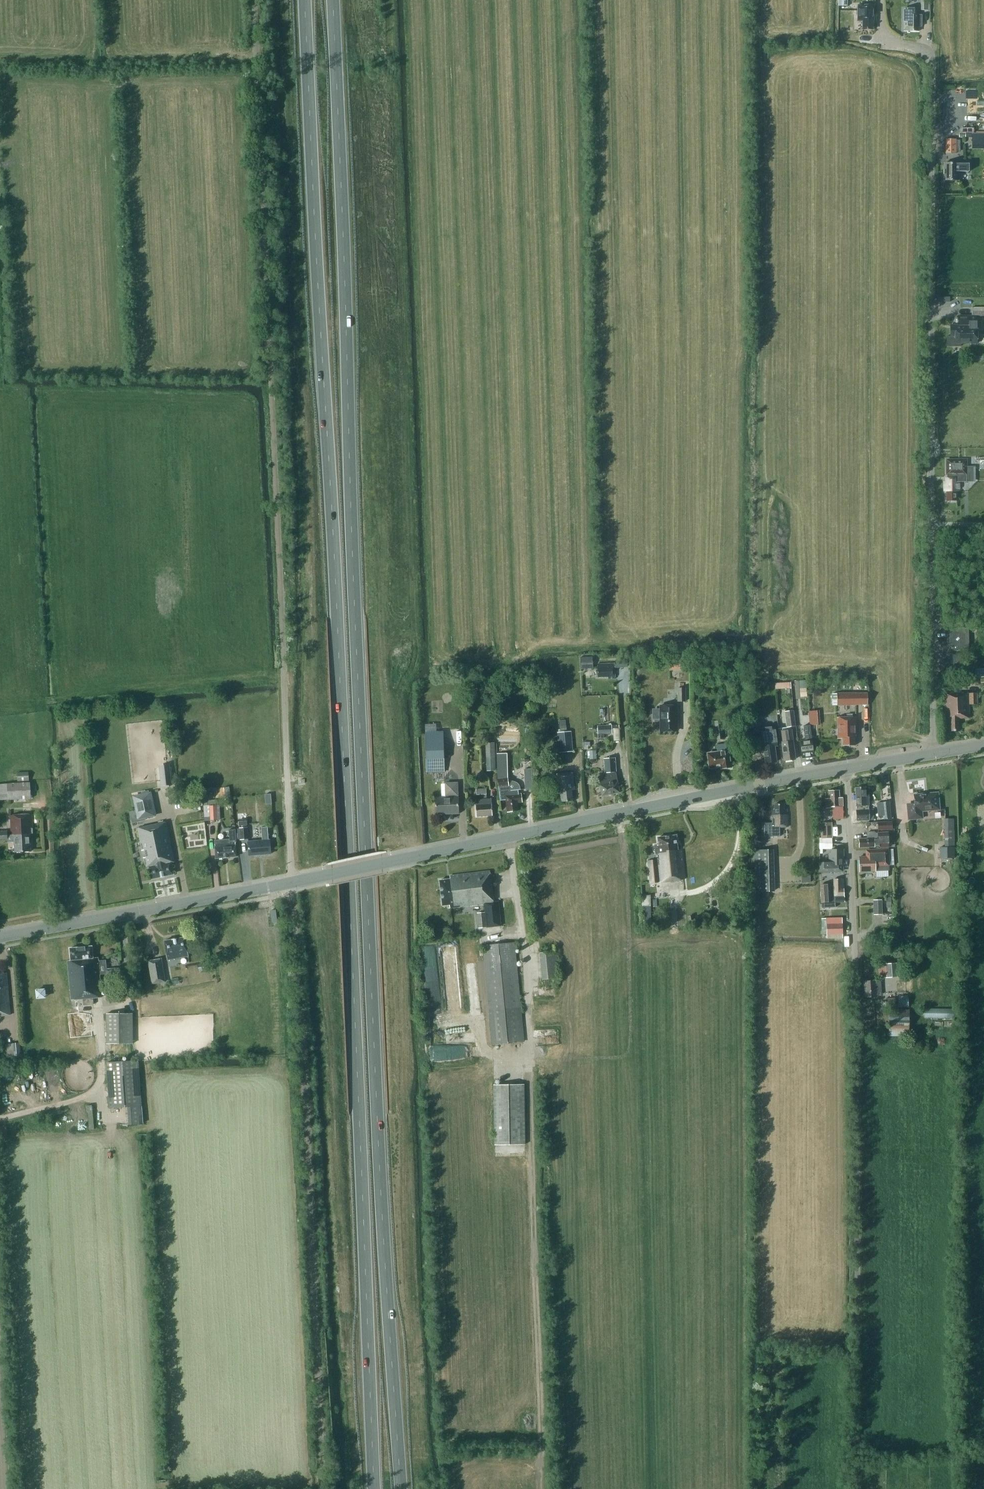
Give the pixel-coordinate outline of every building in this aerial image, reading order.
[(839,6),(838,6),(837,32),(848,32),(850,33),(851,6),(849,6),(847,6),(847,0),(839,0),(839,6)] [(920,10),(930,10),(930,0),(920,0),(920,10)] [(858,21),(863,21),(863,29),(873,30),(873,21),(874,21),(874,5),(858,5),(858,21)] [(908,31),(919,31),(919,26),(922,26),(922,15),(916,15),(916,9),(904,9),(904,31),(908,31)] [(973,142),(983,142),(983,134),(973,134),(973,142)] [(945,153),(956,153),(956,139),(945,139),(945,153)] [(944,180),(958,181),(959,171),(969,172),(969,164),(959,164),(944,163),(944,180)] [(946,336),(946,346),(960,346),(960,343),(968,343),(976,343),(976,315),(972,316),(961,316),(958,316),(958,325),(954,325),(951,325),(950,325),(950,326),(950,329),(950,336),(946,336)] [(946,491),(946,501),(957,501),(957,491),(960,491),(960,481),(966,481),(966,462),(946,462),(946,475),(948,475),(948,482),(942,481),(942,491),(946,491)] [(947,649),(963,649),(969,649),(968,627),(947,628),(947,649)] [(593,669),(592,656),(580,657),(580,669),(593,669)] [(685,669),(684,660),(669,661),(669,670),(685,669)] [(614,678),(614,662),(598,663),(598,677),(607,676),(607,679),(614,678)] [(807,680),(798,681),(800,697),(807,697),(806,688),(807,688),(807,680)] [(960,692),(943,693),(944,719),(949,719),(949,731),(959,731),(959,719),(969,719),(969,705),(976,705),(976,694),(960,695),(960,692)] [(836,694),(837,706),(867,705),(867,693),(836,694)] [(660,706),(660,731),(677,731),(677,706),(660,706)] [(795,726),(794,710),(785,711),(787,727),(788,726),(795,726)] [(809,711),(810,725),(820,724),(819,710),(809,711)] [(842,736),(843,746),(854,746),(854,736),(856,736),(856,718),(837,718),(837,730),(836,731),(836,734),(837,735),(837,736),(842,736)] [(714,721),(716,740),(723,739),(721,721),(714,721)] [(611,725),(597,726),(597,734),(612,734),(611,725)] [(813,757),(810,726),(804,726),(805,740),(800,741),(802,758),(813,757)] [(763,746),(765,763),(776,762),(774,744),(777,744),(775,728),(762,729),(764,745),(763,746)] [(790,730),(781,731),(782,742),(781,742),(783,761),(794,760),(790,730)] [(557,733),(559,753),(573,751),(571,731),(566,732),(560,732),(557,733)] [(443,732),(425,733),(426,758),(444,758),(443,732)] [(485,743),(486,771),(495,771),(494,742),(485,743)] [(727,751),(726,744),(717,746),(718,753),(708,754),(710,768),(721,766),(721,769),(731,768),(729,751),(727,751)] [(506,753),(496,754),(497,779),(507,777),(506,753)] [(554,757),(554,764),(566,763),(566,756),(554,757)] [(616,776),(616,772),(615,757),(603,759),(604,777),(599,778),(601,796),(619,793),(616,776)] [(171,785),(169,765),(159,766),(161,786),(171,785)] [(17,773),(17,781),(29,781),(28,772),(17,773)] [(574,789),(572,773),(555,774),(557,793),(560,793),(560,801),(573,800),(572,789),(574,789)] [(507,781),(507,777),(497,779),(500,801),(506,800),(507,812),(518,811),(517,803),(522,802),(521,794),(518,794),(517,789),(520,789),(519,787),(518,784),(517,783),(515,782),(512,781),(510,781),(507,781)] [(7,784),(0,784),(0,800),(8,799),(8,800),(31,799),(30,782),(22,783),(7,784)] [(435,807),(436,807),(436,814),(458,813),(458,797),(457,797),(457,783),(445,783),(445,797),(436,798),(436,805),(435,805),(435,807)] [(865,787),(856,788),(857,820),(869,820),(873,820),(873,809),(868,810),(868,794),(866,794),(865,787)] [(486,799),(486,788),(476,789),(476,795),(482,794),(482,799),(476,799),(477,805),(475,805),(476,817),(492,816),(491,799),(486,799)] [(131,811),(133,822),(158,818),(153,791),(134,795),(137,810),(131,811)] [(829,791),(830,798),(825,798),(825,807),(834,807),(834,816),(833,816),(833,819),(843,819),(842,798),(839,798),(838,791),(829,791)] [(914,795),(915,806),(907,806),(908,820),(922,818),(922,811),(939,810),(938,793),(914,795)] [(218,800),(208,801),(209,820),(218,820),(218,800)] [(891,818),(889,802),(881,802),(882,819),(891,818)] [(772,823),(763,824),(764,836),(779,836),(779,827),(787,827),(787,809),(783,809),(783,804),(774,804),(774,809),(771,809),(772,823)] [(249,838),(247,807),(239,808),(241,838),(249,838)] [(11,814),(12,835),(9,835),(8,831),(0,831),(0,839),(8,839),(9,842),(15,841),(16,853),(31,852),(30,834),(31,834),(31,833),(33,833),(32,813),(11,814)] [(175,862),(166,821),(138,827),(146,867),(150,866),(152,878),(173,874),(171,862),(175,862)] [(892,830),(892,821),(877,822),(877,830),(892,830)] [(821,838),(819,838),(819,843),(832,843),(831,822),(820,823),(821,838)] [(269,838),(268,839),(267,826),(261,826),(262,839),(247,840),(249,856),(271,854),(269,838)] [(954,828),(945,828),(946,847),(946,858),(954,858),(954,847),(954,828)] [(229,838),(215,840),(215,844),(216,858),(236,856),(235,843),(236,843),(235,829),(228,830),(229,838)] [(655,859),(647,860),(650,882),(683,879),(680,849),(676,849),(675,835),(657,837),(658,845),(654,845),(655,859)] [(887,849),(887,835),(878,835),(878,840),(874,840),(874,837),(867,837),(867,840),(858,840),(859,848),(875,847),(875,846),(878,846),(878,849),(887,849)] [(819,870),(819,872),(830,872),(841,871),(843,871),(843,864),(844,864),(844,848),(830,849),(830,852),(828,852),(829,861),(819,862),(819,864),(819,870)] [(754,850),(755,892),(775,891),(774,850),(754,850)] [(887,871),(886,850),(865,851),(865,856),(859,856),(860,872),(887,871)] [(483,903),(484,913),(485,913),(486,927),(500,926),(497,902),(493,902),(490,871),(449,876),(449,879),(439,880),(441,905),(449,904),(449,907),(483,903)] [(830,885),(821,885),(821,908),(835,908),(834,902),(834,901),(834,895),(844,895),(843,879),(833,879),(834,886),(830,886),(830,885)] [(650,895),(641,895),(642,906),(643,906),(644,912),(644,921),(650,920),(650,912),(649,905),(650,905),(650,895)] [(873,899),(874,914),(882,914),(881,899),(873,899)] [(486,927),(485,913),(484,913),(477,913),(478,928),(486,927)] [(826,918),(821,918),(821,924),(822,934),(826,934),(827,938),(842,938),(842,934),(842,924),(826,924),(826,918)] [(165,940),(168,959),(188,955),(185,937),(165,940)] [(482,946),(491,1045),(523,1042),(514,943),(482,946)] [(70,960),(68,960),(71,1000),(83,999),(83,1005),(93,1004),(93,998),(101,997),(99,974),(106,974),(105,969),(106,969),(105,960),(98,961),(98,958),(92,958),(91,947),(69,948),(70,960)] [(540,952),(543,979),(558,978),(555,951),(540,952)] [(165,982),(161,958),(148,960),(152,986),(159,985),(159,983),(165,982)] [(197,964),(199,972),(209,970),(207,962),(197,964)] [(877,964),(878,978),(904,976),(903,962),(877,964)] [(106,969),(105,969),(106,974),(107,984),(122,983),(121,968),(106,969)] [(7,972),(0,973),(0,1015),(11,1014),(7,972)] [(863,981),(864,998),(876,997),(876,995),(881,995),(880,981),(876,981),(876,980),(863,981)] [(901,996),(902,1007),(911,1006),(910,995),(901,996)] [(885,999),(886,1006),(896,1005),(896,998),(885,999)] [(924,1018),(954,1018),(954,1009),(924,1009),(924,1018)] [(888,1036),(908,1036),(909,1010),(889,1010),(888,1036)] [(133,1013),(106,1013),(106,1044),(133,1044),(133,1013)] [(7,1043),(7,1058),(21,1057),(20,1042),(7,1043)] [(138,1060),(106,1062),(109,1108),(141,1106),(138,1060)] [(526,1144),(525,1084),(495,1085),(496,1145),(526,1144)]
